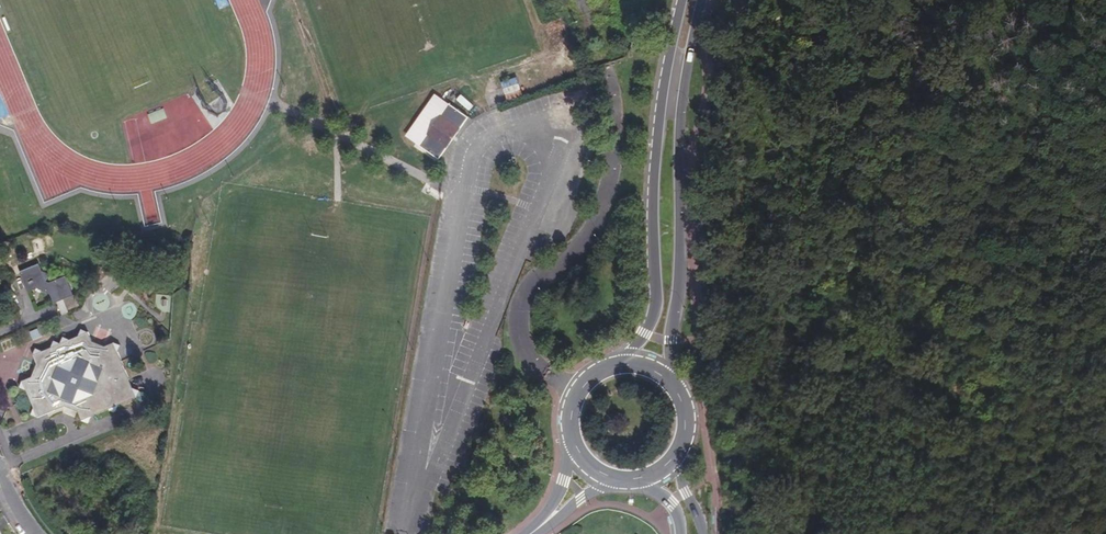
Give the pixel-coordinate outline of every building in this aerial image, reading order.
[(518,77),(502,82),(508,101),(524,96),(518,77)] [(470,110),(474,105),(462,94),(457,99),(470,110)] [(453,140),(460,130),(469,117),(449,103),(418,146),(439,160),(453,140)] [(149,111),(150,120),(165,117),(164,108),(149,111)] [(350,170),(368,178),(373,167),(355,159),(350,170)] [(40,265),(21,273),(29,292),(38,288),(51,294),(54,304),(57,302),(63,315),(70,312),(64,300),(75,296),(66,276),(50,283),(47,282),(50,274),(42,271),(40,265)] [(0,268),(0,286),(7,290),(16,275),(1,266),(0,268)] [(38,328),(30,332),(34,340),(42,337),(38,328)] [(106,346),(93,341),(89,332),(82,330),(80,336),(70,340),(63,337),(61,343),(54,341),(52,348),(43,351),(36,349),(34,356),(37,363),(33,377),(23,380),(21,387),(26,390),(34,408),(32,415),(39,417),(66,406),(78,411),(82,420),(88,423),(90,418),(105,411),(112,413),(114,407),(137,398),(139,391),(134,388),(118,352),(121,345),(114,343),(106,346)]
